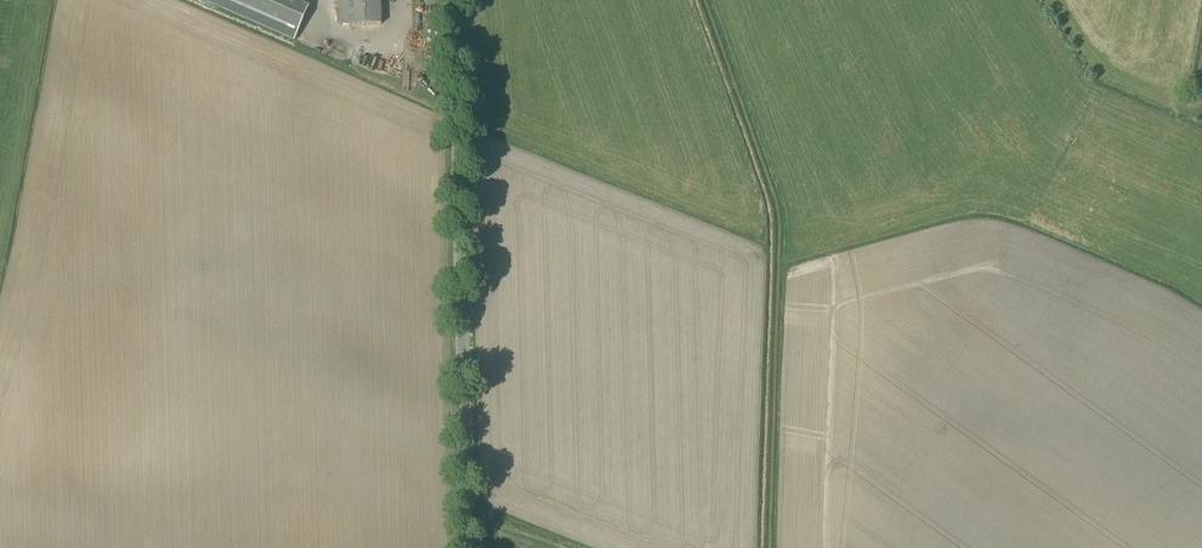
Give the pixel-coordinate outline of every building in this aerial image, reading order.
[(297,43),(311,13),(304,10),(307,5),(296,0),(205,0),(297,43)] [(381,0),(338,0),(338,26),(382,25),(381,0)]
